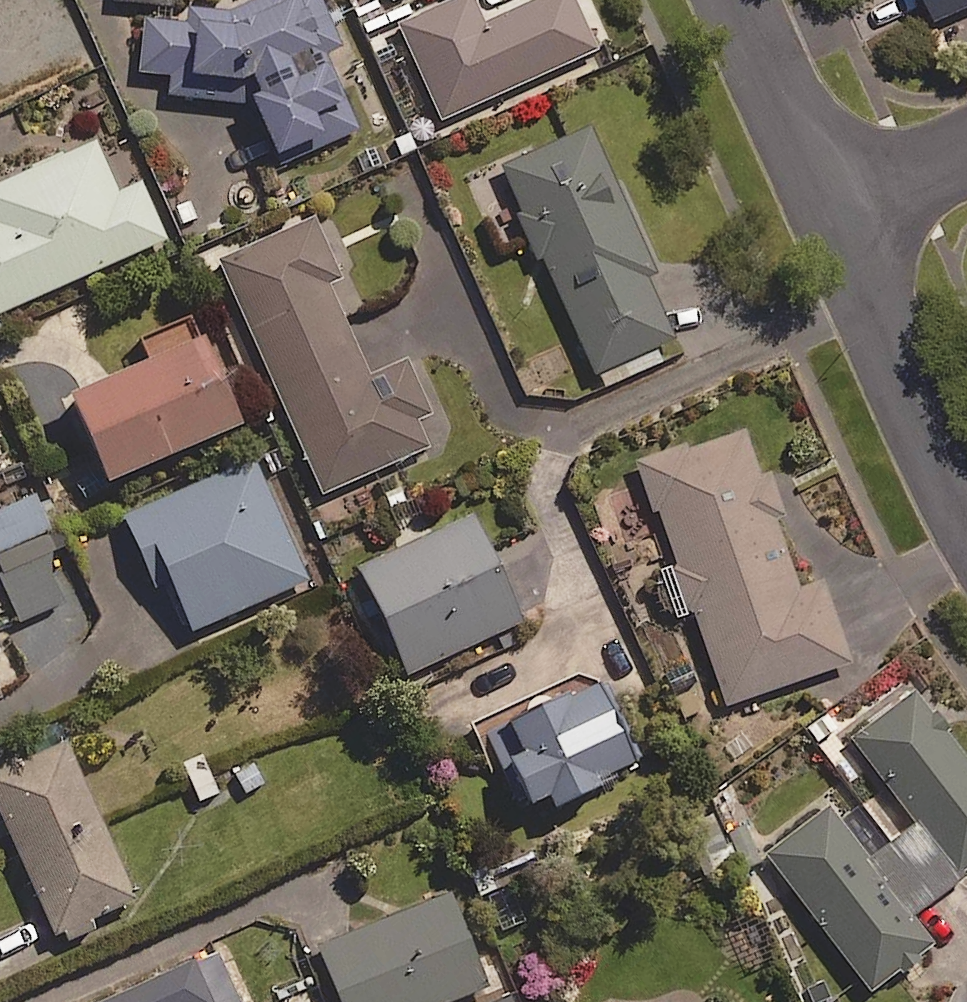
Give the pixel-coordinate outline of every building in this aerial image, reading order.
[(229,10),(185,11),(185,20),(145,20),(146,78),(168,78),(169,99),(256,103),(275,156),(357,127),(328,46),(340,42),(326,0),(258,0),(229,10)] [(572,0),(536,0),(482,24),(471,0),(450,0),(397,24),(441,120),(595,51),(572,0)] [(966,6),(966,0),(932,0),(939,18),(966,6)] [(674,341),(593,130),(500,165),(537,262),(549,258),(598,387),(660,364),(654,349),(674,341)] [(94,142),(0,184),(0,313),(165,239),(140,183),(117,193),(94,142)] [(339,278),(314,220),(223,259),(323,493),(428,448),(416,420),(430,414),(407,360),(367,377),(327,283),(339,278)] [(240,425),(202,338),(69,396),(108,483),(240,425)] [(761,480),(745,433),(639,469),(688,610),(692,608),(726,706),(851,662),(822,581),(799,589),(774,519),(787,514),(774,475),(761,480)] [(309,579),(254,459),(125,517),(157,587),(170,582),(193,632),(309,579)] [(46,530),(31,493),(0,506),(0,549),(46,530)] [(522,621),(471,513),(358,566),(409,674),(522,621)] [(42,540),(0,557),(0,568),(22,620),(68,601),(42,540)] [(641,765),(598,679),(487,734),(524,809),(549,796),(555,808),(641,765)] [(912,693),(851,739),(917,826),(868,864),(827,809),(767,855),(872,993),(934,946),(911,916),(966,873),(966,765),(912,693)] [(52,938),(62,934),(65,941),(94,928),(90,919),(136,900),(66,739),(0,768),(0,818),(52,938)] [(203,755),(181,764),(198,805),(220,796),(203,755)] [(514,884),(484,895),(498,935),(528,924),(514,884)] [(336,1001),(494,1001),(451,895),(315,950),(336,1001)] [(218,951),(106,1001),(241,1001),(218,951)]
